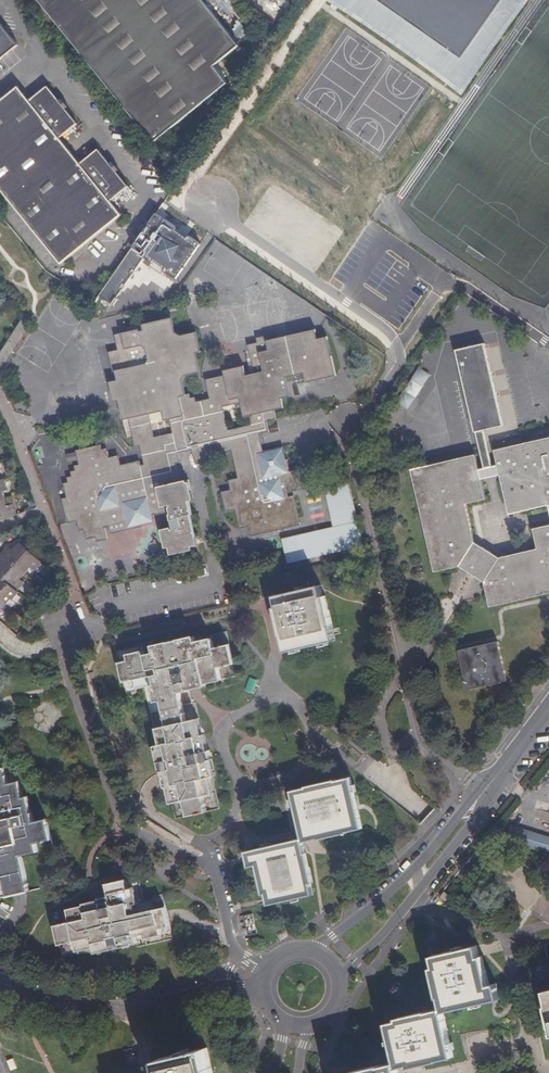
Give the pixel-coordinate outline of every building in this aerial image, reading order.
[(203,0),(41,0),(157,145),(229,86),(215,69),(241,47),(203,0)] [(461,89),(469,76),(479,61),(489,46),(503,27),(512,16),(520,7),(525,0),(334,0),(333,1),(363,19),(404,47),(434,69),(461,89)] [(0,20),(0,64),(21,47),(0,20)] [(66,108),(59,99),(47,85),(28,99),(20,88),(0,104),(0,188),(63,266),(123,217),(111,202),(128,187),(117,174),(110,164),(99,150),(81,163),(60,137),(78,122),(66,108)] [(62,97),(59,99),(66,108),(69,106),(62,97)] [(114,162),(110,164),(117,174),(120,171),(114,162)] [(177,226),(156,212),(99,294),(112,303),(145,256),(152,262),(149,265),(160,273),(163,270),(175,278),(200,244),(188,235),(187,237),(181,233),(175,228),(177,226)] [(391,245),(387,252),(401,261),(405,254),(391,245)] [(290,459),(288,459),(285,446),(266,451),(262,433),(270,431),(269,423),(278,420),(276,409),(286,407),(283,397),(292,395),(289,381),(306,376),(308,381),(338,374),(328,336),(319,338),(317,329),(288,336),(287,331),(257,338),(259,342),(249,345),(256,373),(248,375),(245,366),(225,371),(226,376),(208,380),(212,398),(198,401),(197,397),(192,398),(191,393),(187,394),(184,382),(187,375),(201,372),(196,353),(202,352),(196,332),(182,335),(176,332),(173,318),(143,325),(145,332),(140,333),(139,330),(116,335),(120,351),(110,353),(115,372),(118,371),(120,381),(112,383),(116,401),(120,401),(125,420),(130,418),(137,446),(142,445),(147,466),(143,467),(142,461),(123,466),(121,457),(111,458),(108,449),(103,450),(102,446),(78,452),(81,466),(76,467),(77,471),(72,473),(74,477),(70,478),(71,483),(66,484),(70,499),(65,500),(71,524),(79,522),(82,532),(86,530),(89,540),(98,537),(99,542),(110,539),(107,529),(111,527),(113,535),(156,524),(154,516),(172,511),(176,530),(173,531),(173,527),(163,529),(168,549),(172,548),(174,555),(195,550),(194,546),(200,545),(192,515),(195,514),(191,502),(196,500),(191,480),(182,482),(177,464),(181,463),(179,453),(194,450),(197,464),(207,463),(205,456),(233,449),(240,477),(231,479),(234,489),(224,491),(229,511),(238,509),(243,528),(251,526),(254,535),(303,524),(295,495),(290,496),(289,490),(304,487),(300,470),(292,471),(290,459)] [(499,342),(490,344),(505,420),(514,418),(499,342)] [(473,432),(481,430),(501,426),(481,344),(452,351),(471,432),(473,432)] [(409,408),(432,375),(421,367),(398,400),(409,408)] [(481,430),(473,432),(482,470),(490,468),(481,430)] [(494,451),(497,466),(490,468),(482,470),(477,471),(474,456),(409,471),(433,573),(461,568),(484,582),(489,608),(548,594),(548,525),(531,529),(535,549),(499,556),(474,544),(465,506),(485,502),(480,481),(500,477),(508,516),(547,507),(548,516),(548,438),(494,451)] [(351,480),(327,486),(336,527),(285,538),(291,563),(366,545),(351,480)] [(0,502),(0,522),(14,517),(10,506),(6,508),(3,501),(0,502)] [(6,548),(1,554),(23,574),(29,569),(32,572),(32,571),(37,575),(43,569),(38,565),(39,564),(18,545),(11,552),(6,548)] [(14,591),(21,584),(18,581),(23,574),(1,554),(0,555),(0,579),(14,591)] [(0,579),(0,601),(4,605),(9,600),(10,601),(17,594),(14,591),(0,579)] [(320,587),(278,596),(279,599),(280,604),(277,604),(284,637),(285,637),(288,650),(334,641),(331,627),(329,627),(320,587)] [(139,690),(140,693),(155,746),(153,746),(157,763),(156,763),(158,773),(160,773),(164,788),(166,787),(167,789),(174,817),(217,806),(210,776),(213,776),(206,750),(203,751),(199,736),(197,736),(188,704),(187,705),(183,691),(189,689),(195,688),(199,687),(198,683),(231,674),(219,632),(193,638),(193,639),(187,640),(186,636),(157,644),(157,645),(144,648),(144,646),(110,654),(111,656),(108,657),(119,698),(129,695),(128,693),(139,690)] [(506,681),(498,641),(458,649),(466,690),(506,681)] [(30,891),(23,857),(39,854),(37,844),(52,840),(45,816),(35,819),(33,812),(30,813),(25,796),(23,797),(14,764),(0,768),(0,898),(30,891)] [(299,836),(302,840),(309,839),(315,837),(315,834),(344,826),(344,829),(349,827),(359,824),(346,773),(335,775),(331,776),(332,780),(303,786),(303,784),(291,787),(287,788),(299,836)] [(218,809),(217,806),(174,817),(175,820),(218,809)] [(511,829),(507,843),(548,856),(548,841),(511,829)] [(302,840),(299,836),(295,837),(244,850),(248,867),(253,866),(259,864),(260,867),(266,894),(270,893),(271,893),(272,898),(273,903),(294,897),(313,892),(303,851),(305,850),(304,845),(302,840)] [(174,938),(169,920),(164,902),(162,894),(143,899),(136,873),(94,883),(98,899),(98,902),(92,903),(92,902),(82,904),(82,906),(51,914),(62,957),(94,949),(94,952),(95,955),(136,944),(137,947),(174,938)] [(251,912),(242,914),(247,932),(256,930),(251,912)] [(432,1012),(432,1016),(489,1002),(486,988),(477,989),(474,989),(468,961),(466,951),(422,960),(431,1000),(429,1001),(432,1012)] [(537,993),(541,1009),(543,1009),(547,1008),(548,1016),(548,991),(537,993)] [(432,1016),(432,1012),(429,1013),(415,1016),(416,1019),(374,1028),(378,1045),(382,1066),(383,1070),(394,1068),(424,1061),(425,1064),(442,1060),(432,1016)] [(149,1072),(154,1072),(156,1072),(154,1060),(190,1052),(190,1050),(146,1059),(149,1072)] [(154,1072),(195,1072),(190,1052),(154,1060),(156,1072),(154,1072)]
